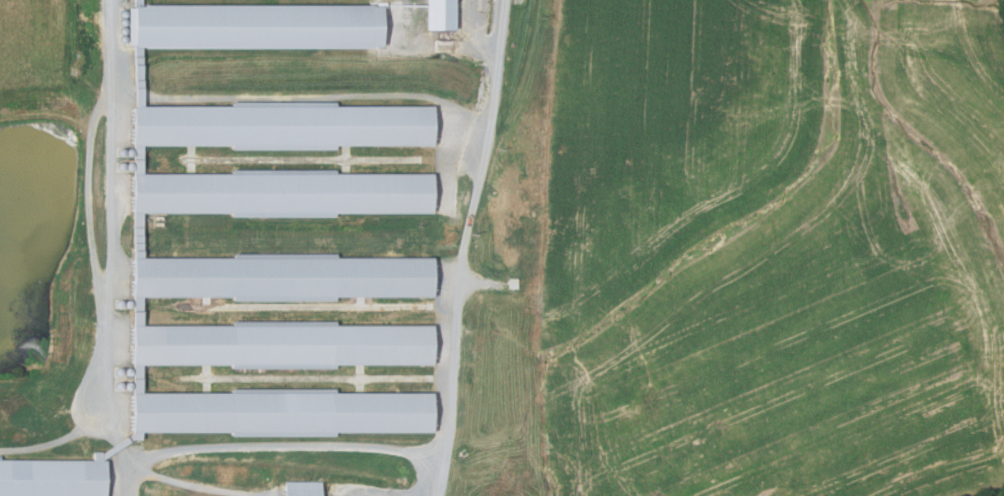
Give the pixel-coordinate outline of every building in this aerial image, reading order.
[(430,27),(430,0),(460,0),(460,27),(430,27)] [(387,5),(386,45),(138,42),(139,2),(387,5)] [(434,145),(138,145),(138,105),(434,105),(434,145)] [(438,212),(142,211),(142,172),(439,173),(438,212)] [(437,296),(137,295),(137,256),(437,256),(437,296)] [(433,365),(134,365),(134,325),(433,325),(433,365)] [(433,433),(134,433),(134,393),(433,393),(433,433)] [(107,460),(107,495),(0,495),(0,460),(107,460)] [(324,481),(324,495),(288,495),(288,481),(324,481)]
